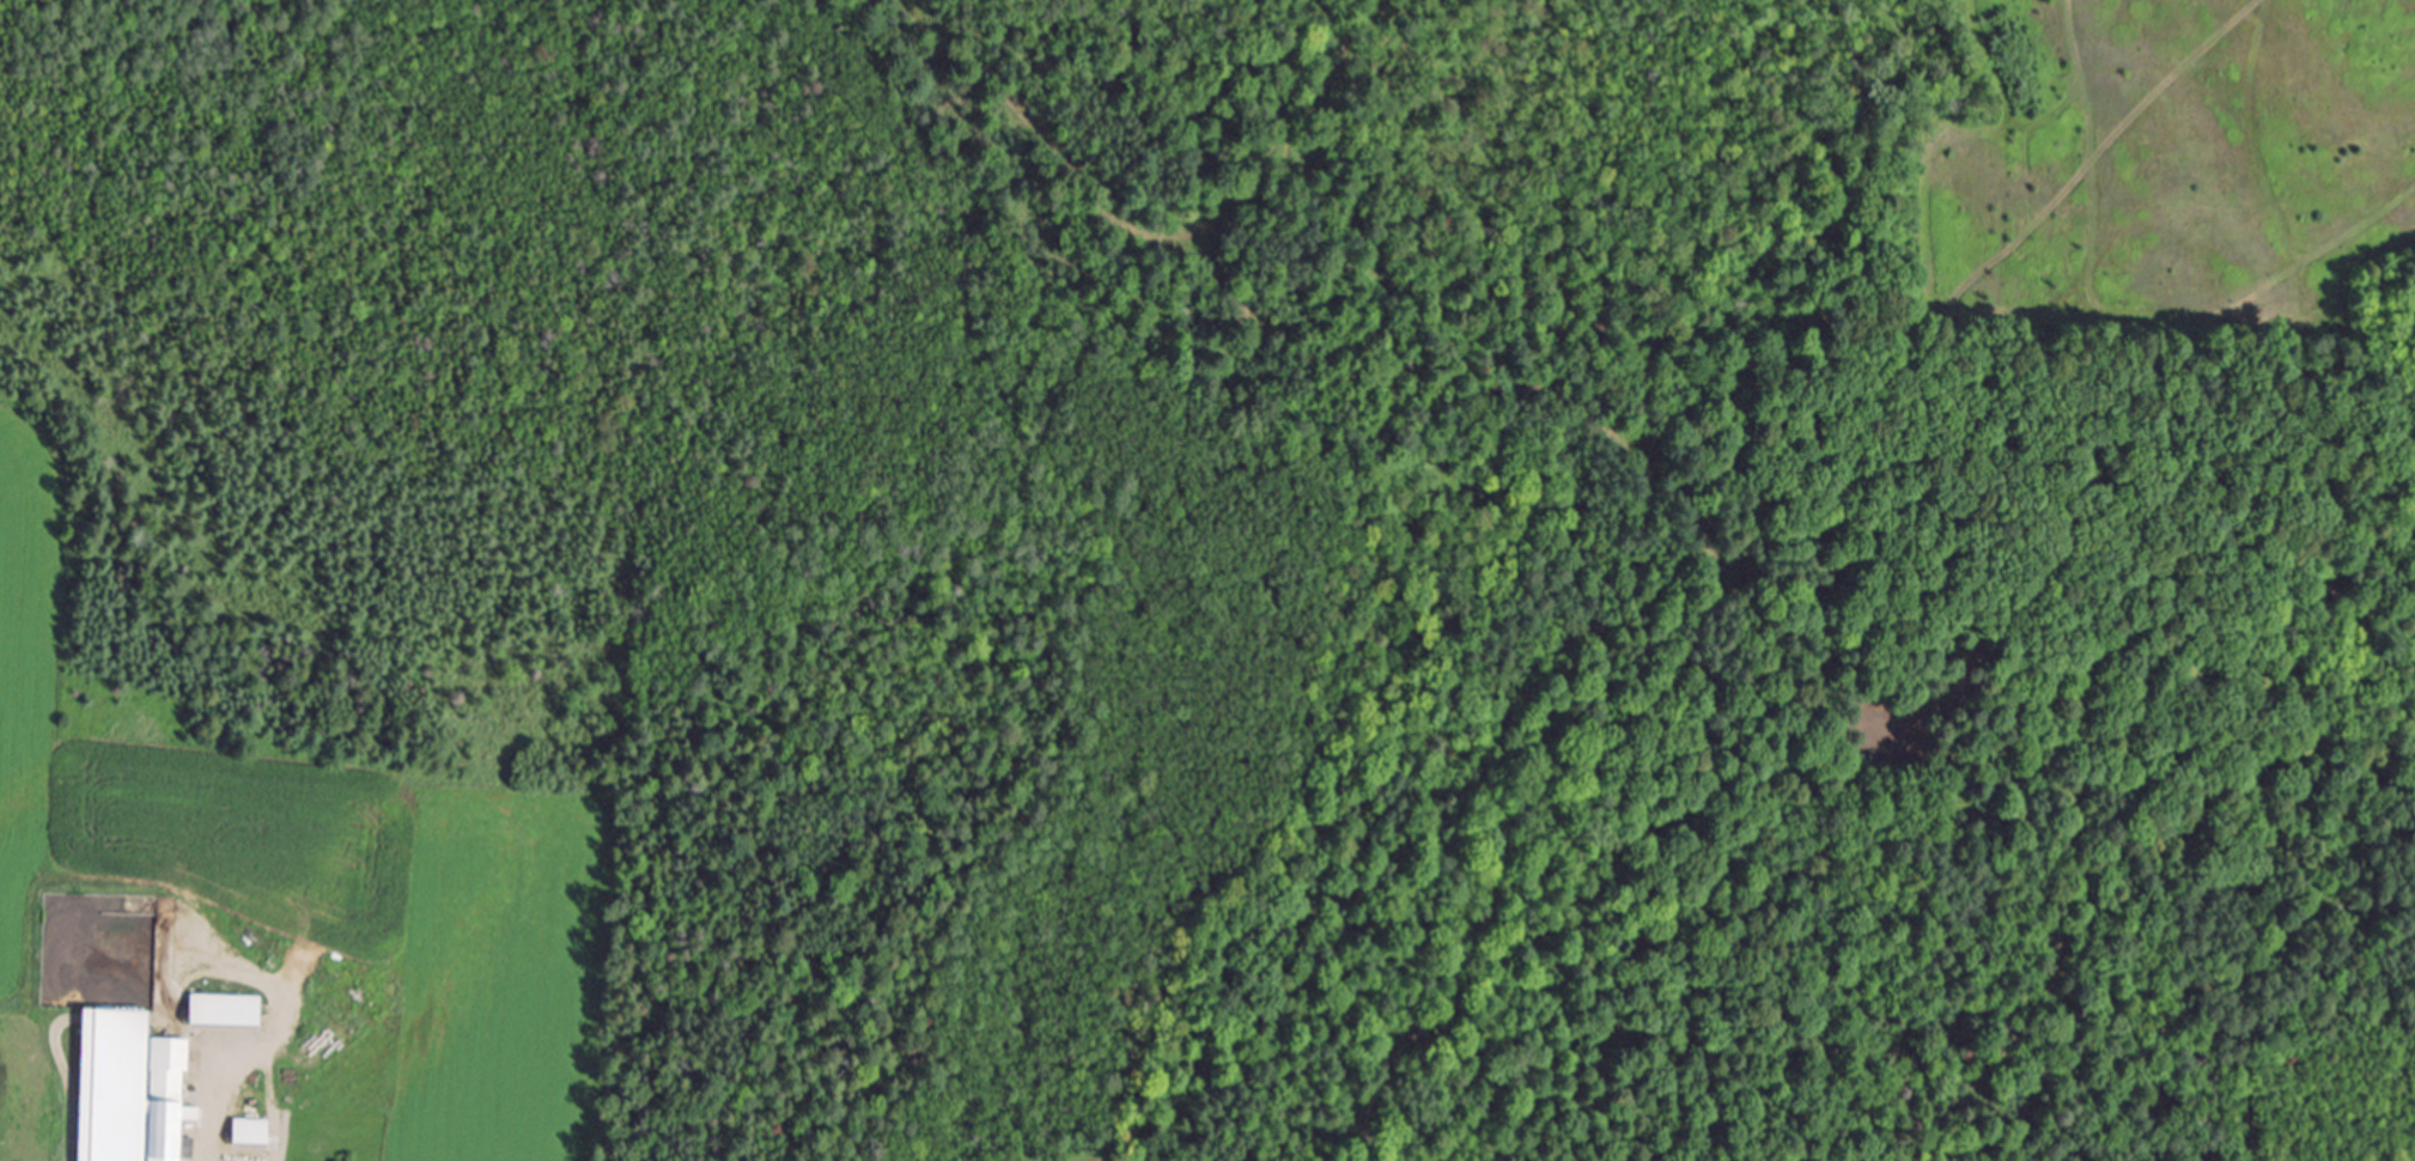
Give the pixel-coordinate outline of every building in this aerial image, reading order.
[(198,1025),(230,1024),(230,1013),(254,1013),(254,995),(198,996),(198,1025)] [(189,1121),(204,1121),(204,1106),(191,1106),(192,1047),(156,1047),(153,1160),(188,1160),(189,1121)]
